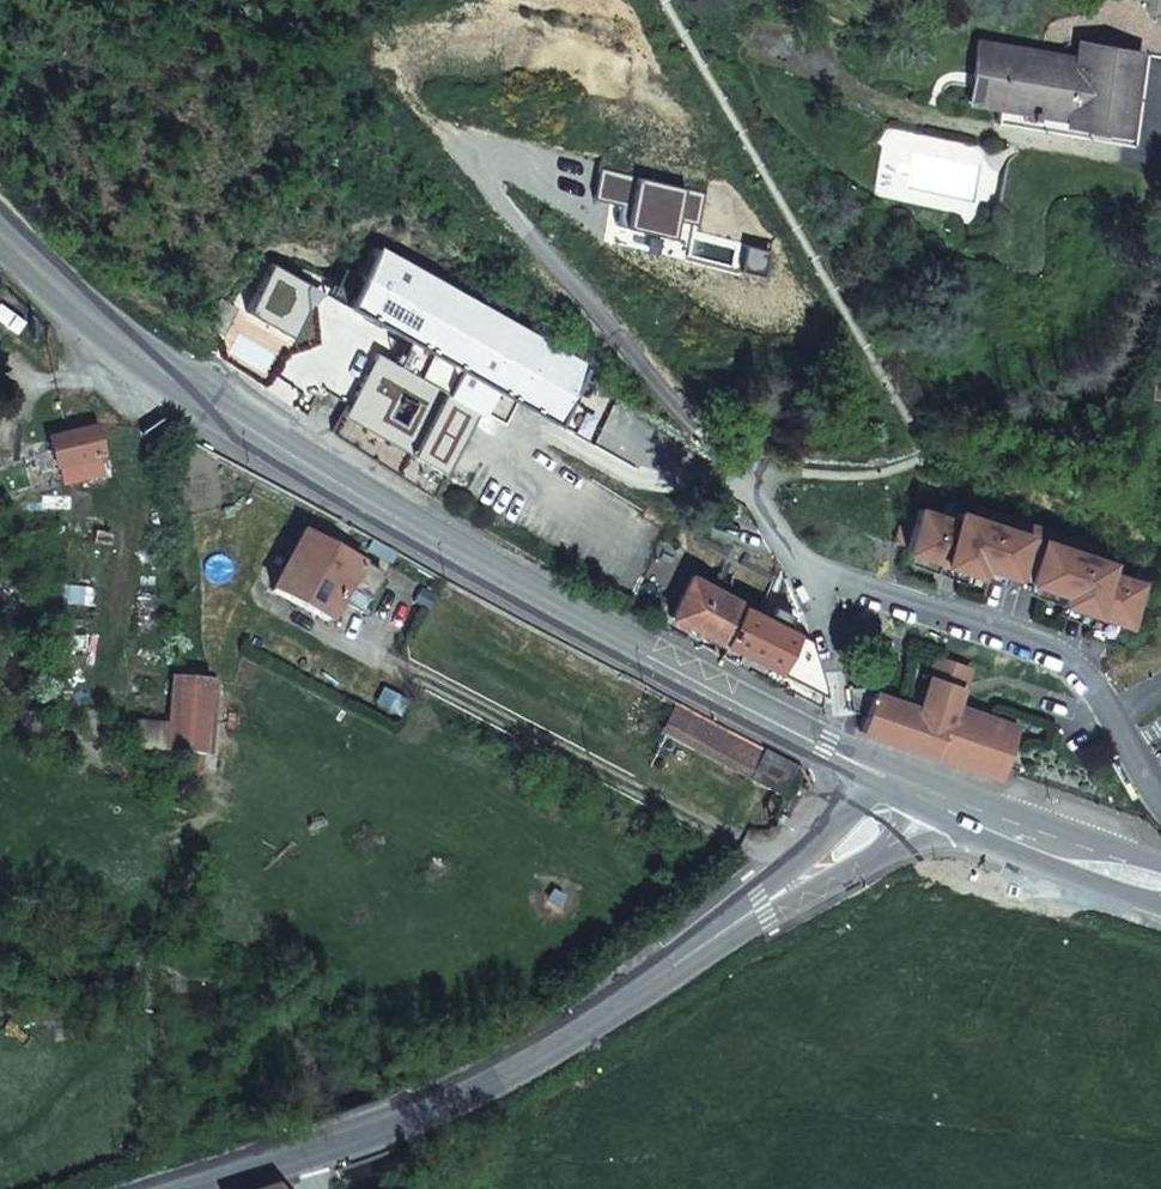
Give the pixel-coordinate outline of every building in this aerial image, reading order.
[(1043,65),(1045,52),(980,42),(969,102),(1003,108),(1001,122),(1126,143),(1142,53),(1081,43),(1078,58),(1057,54),(1055,67),(1043,65)] [(1057,54),(1045,52),(1043,65),(1055,67),(1057,54)] [(493,312),(479,304),(377,246),(343,304),(389,330),(333,430),(417,479),(426,462),(434,467),(537,526),(543,517),(529,510),(537,492),(526,486),(536,465),(522,457),(531,440),(512,428),(490,417),(502,394),(524,406),(553,421),(585,364),(493,312)] [(489,288),(479,304),(493,312),(502,295),(489,288)] [(247,311),(239,309),(233,324),(242,327),(247,311)] [(512,428),(524,406),(502,394),(490,417),(512,428)] [(96,428),(48,438),(55,468),(103,457),(96,428)] [(425,484),(434,467),(426,462),(417,479),(425,484)] [(1027,529),(1013,570),(1027,575),(1042,534),(1111,558),(1114,548),(962,495),(959,505),(1027,529)] [(979,558),(1013,570),(1027,529),(959,505),(956,514),(922,502),(907,544),(976,568),(979,558)] [(301,533),(270,591),(326,620),(337,600),(360,612),(381,575),(301,533)] [(1042,534),(1027,575),(1062,587),(1058,596),(1127,620),(1141,579),(1107,567),(1111,558),(1042,534)] [(721,641),(741,604),(739,603),(740,599),(691,573),(671,614),(721,641)] [(766,618),(741,604),(721,641),(726,644),(774,670),(777,666),(788,671),(797,653),(786,647),(793,631),(783,626),(788,612),(773,604),(766,618)] [(865,712),(860,727),(1000,776),(1005,761),(1019,720),(957,700),(970,662),(938,651),(920,702),(875,686),(877,681),(853,674),(853,707),(865,712)] [(786,794),(800,768),(757,745),(755,748),(736,737),(733,741),(717,733),(707,752),(786,794)]
